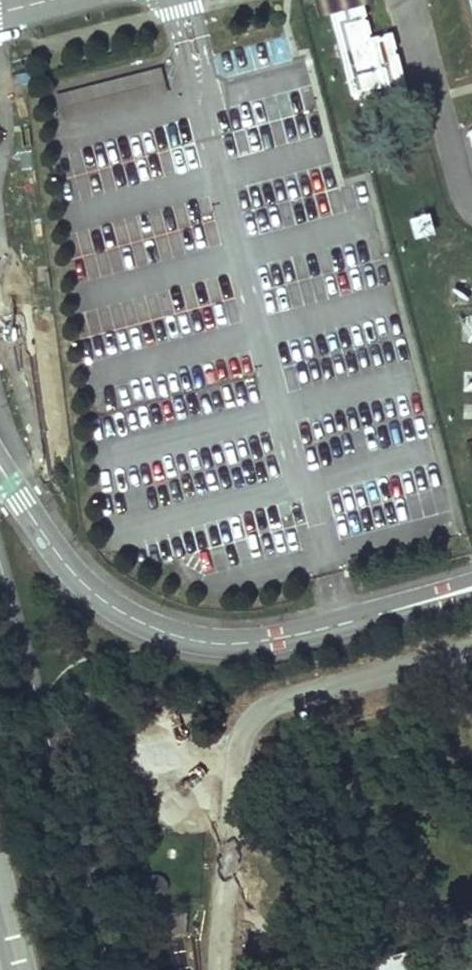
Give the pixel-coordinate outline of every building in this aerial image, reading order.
[(319,17),(331,14),(353,97),(385,88),(366,5),(373,3),(373,0),(315,0),(319,17)] [(170,97),(162,68),(58,95),(65,125),(170,97)] [(144,881),(142,886),(143,892),(147,896),(152,898),(157,897),(162,893),(164,887),(163,882),(159,878),(154,876),(148,877),(144,881)] [(153,912),(152,931),(183,933),(184,914),(153,912)] [(405,952),(337,969),(410,969),(405,952)]
